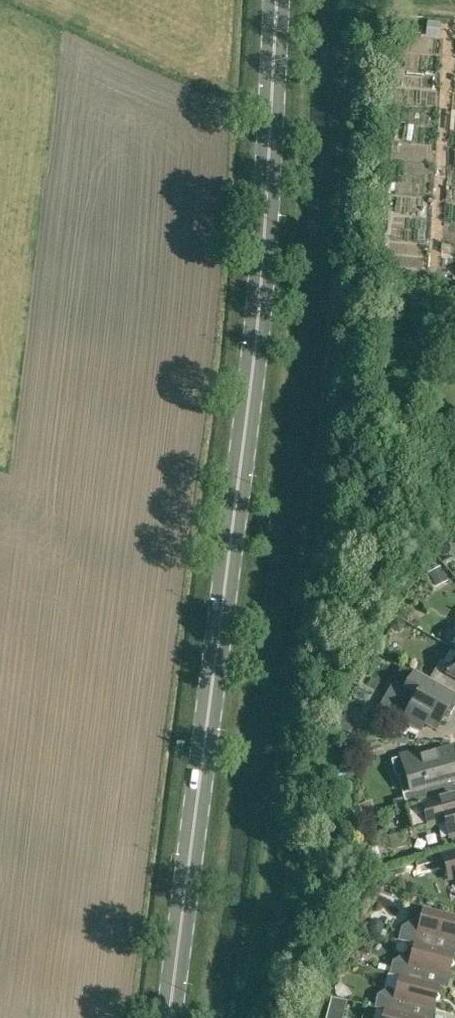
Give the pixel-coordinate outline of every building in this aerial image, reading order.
[(451,667),(440,661),(430,680),(453,693),(454,689),(454,660),(451,667)] [(453,693),(430,680),(415,671),(407,685),(396,678),(385,697),(397,704),(392,712),(386,709),(385,710),(421,730),(425,723),(436,730),(446,712),(450,715),(454,707),(454,694),(453,693)] [(440,798),(437,786),(454,781),(454,763),(451,748),(421,757),(419,751),(400,757),(410,792),(402,794),(406,807),(440,798)] [(440,798),(406,807),(413,831),(445,822),(449,837),(454,836),(454,794),(440,798)] [(442,855),(449,880),(454,878),(454,852),(442,855)] [(432,948),(434,941),(440,938),(454,942),(454,917),(423,909),(419,924),(411,921),(401,927),(397,940),(414,945),(432,949),(432,948)] [(432,949),(414,945),(410,958),(402,956),(392,962),(388,975),(399,978),(399,977),(423,983),(425,976),(431,972),(447,977),(449,969),(454,966),(451,961),(453,954),(432,948),(432,949)] [(399,977),(399,978),(396,991),(387,989),(377,995),(374,1008),(384,1010),(409,1016),(410,1009),(416,1005),(432,1010),(434,1002),(439,999),(436,994),(438,986),(423,983),(399,977)]
